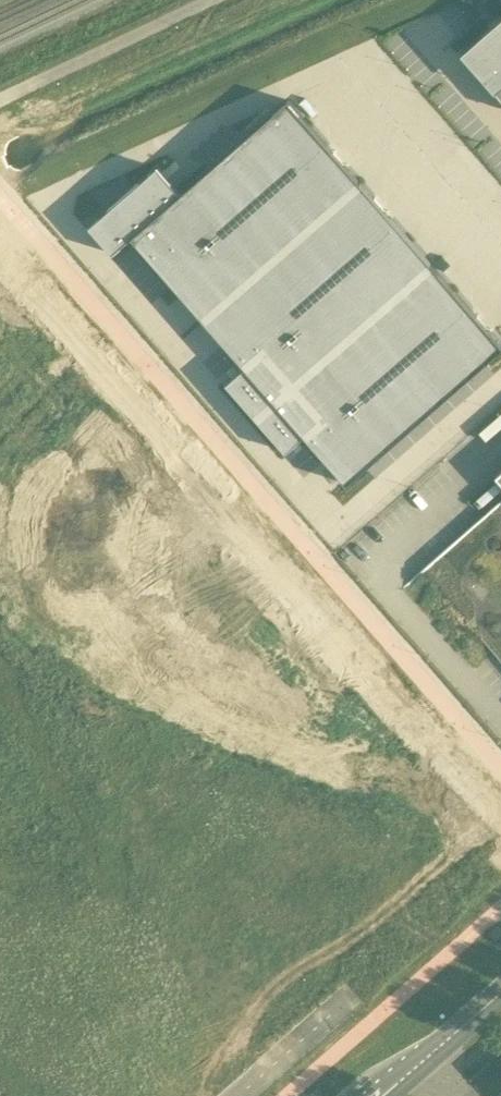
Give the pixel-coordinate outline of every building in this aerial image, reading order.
[(484,33),(481,35),(480,35),(481,36),(462,52),(471,64),(471,65),(472,64),(484,78),(483,78),(484,79),(500,98),(500,18),(484,33)] [(88,226),(112,253),(131,237),(201,317),(204,320),(245,367),(226,383),(285,452),(304,435),(344,481),(346,483),(366,467),(500,348),(500,344),(288,100),(243,139),(201,176),(179,194),(160,173),(156,167),(88,226)] [(484,517),(449,546),(434,560),(402,587),(404,589),(425,571),(482,636),(480,637),(494,652),(500,660),(500,501),(484,517)]
